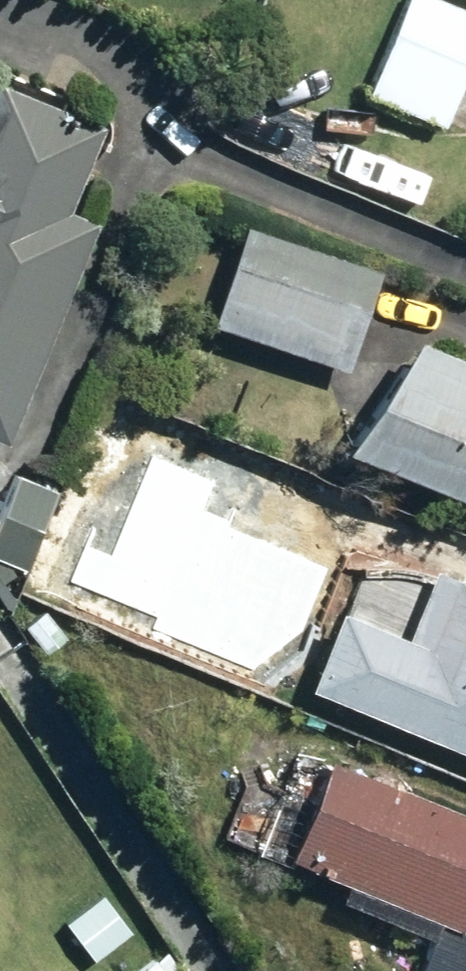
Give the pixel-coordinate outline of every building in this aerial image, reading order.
[(419,0),(402,0),(358,100),(432,132),(465,55),(465,21),(419,0)] [(91,137),(0,105),(0,441),(86,227),(62,219),(91,137)] [(368,274),(238,229),(202,334),(332,378),(368,274)] [(391,334),(335,463),(465,520),(465,366),(391,334)] [(176,446),(105,418),(60,535),(130,562),(176,446)] [(9,475),(0,497),(0,572),(18,579),(52,492),(9,475)] [(325,619),(294,701),(465,765),(465,593),(419,575),(393,644),(325,619)] [(319,771),(278,872),(451,941),(465,904),(465,829),(319,771)] [(127,938),(97,899),(60,927),(90,966),(127,938)] [(161,956),(140,970),(171,970),(161,956)]
